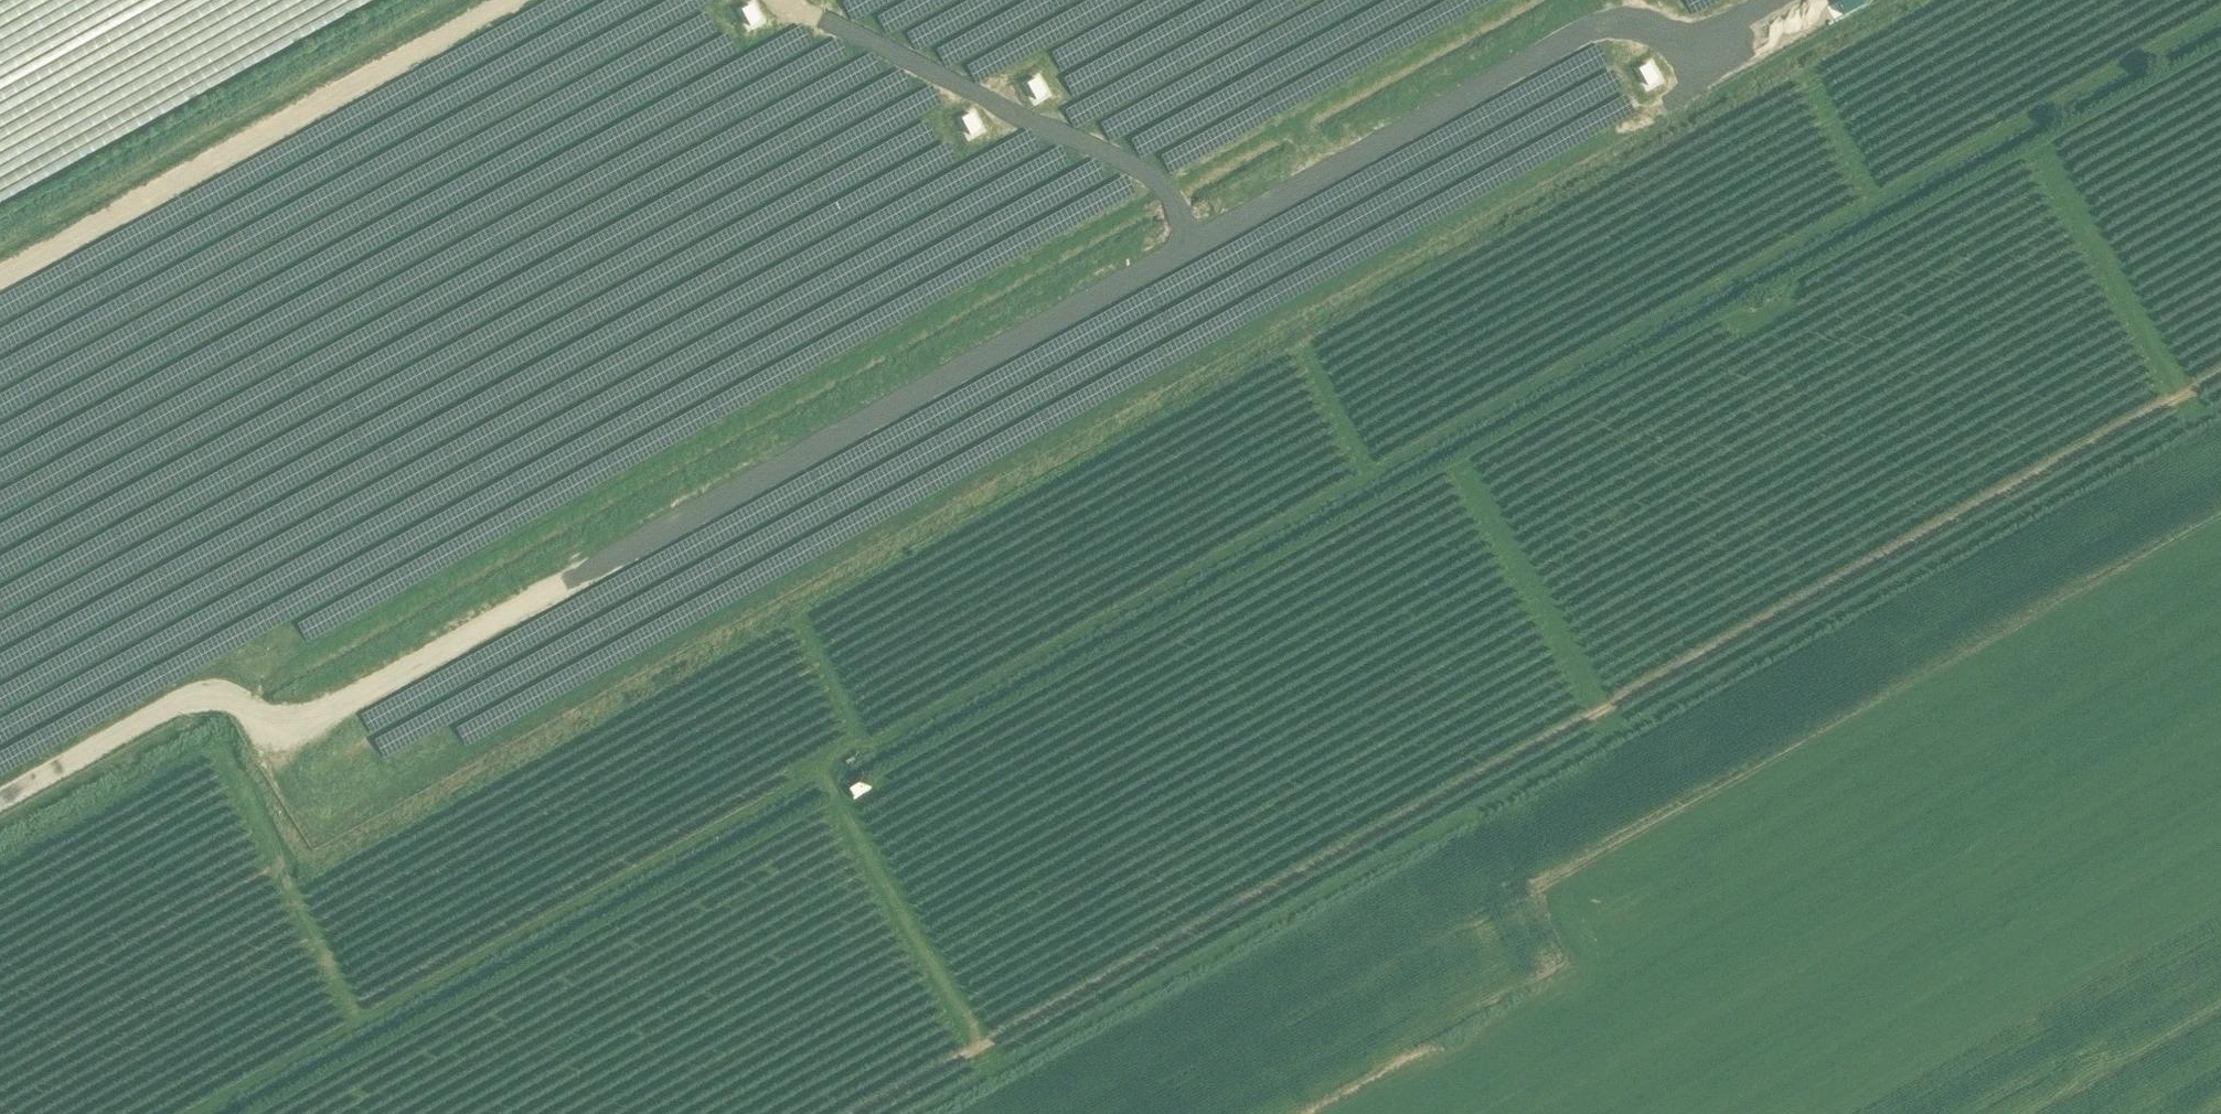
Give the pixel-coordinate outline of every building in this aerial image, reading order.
[(752,8),(744,12),(751,25),(759,21),(752,8)] [(1651,67),(1642,71),(1649,84),(1658,80),(1651,67)] [(1037,81),(1029,86),(1036,99),(1044,94),(1037,81)] [(972,117),(963,121),(970,134),(979,130),(972,117)]
